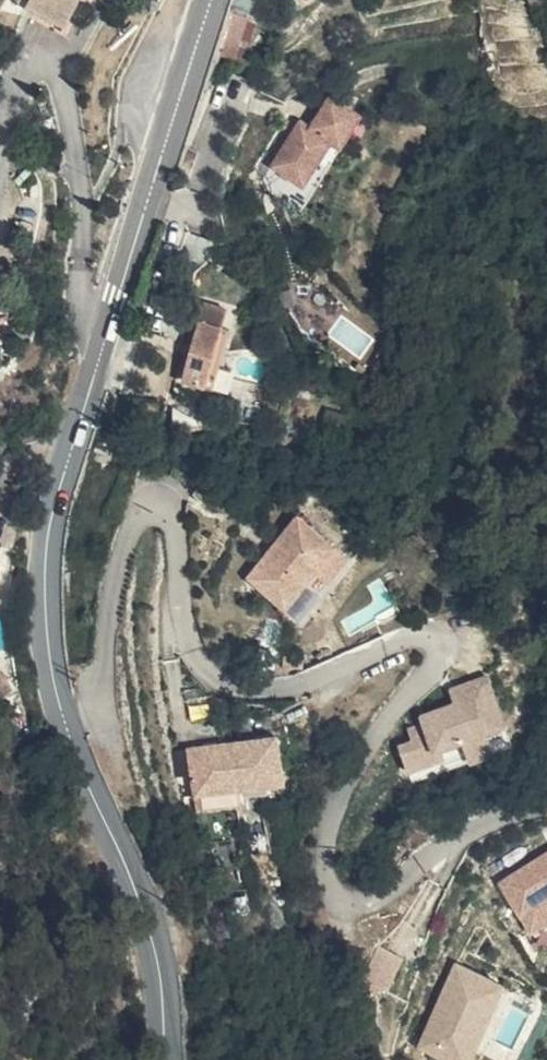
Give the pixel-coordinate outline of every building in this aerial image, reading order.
[(26,8),(64,29),(79,0),(29,0),(26,8)] [(328,145),(341,152),(361,113),(324,95),(310,125),(294,117),(268,172),(306,190),(328,145)] [(246,299),(224,294),(206,372),(250,382),(255,359),(242,356),(250,319),(241,318),(246,299)] [(361,356),(373,339),(344,319),(332,337),(361,356)] [(351,474),(341,480),(346,489),(356,483),(351,474)] [(272,572),(311,605),(362,542),(324,508),(272,572)] [(0,563),(0,571),(19,575),(23,556),(17,555),(14,566),(0,563)] [(329,651),(312,649),(311,661),(328,663),(329,651)] [(489,673),(446,686),(452,706),(404,720),(411,741),(396,745),(405,773),(441,761),(444,771),(482,759),(477,742),(507,733),(489,673)] [(219,790),(225,789),(259,784),(309,776),(302,729),(253,737),(255,746),(246,748),(245,738),(212,743),(219,790)] [(255,746),(253,737),(245,738),(246,748),(255,746)] [(262,801),(259,784),(225,789),(228,806),(262,801)] [(525,882),(546,914),(546,867),(525,882)] [(436,1059),(473,1059),(506,987),(453,963),(413,1050),(436,1059)]
